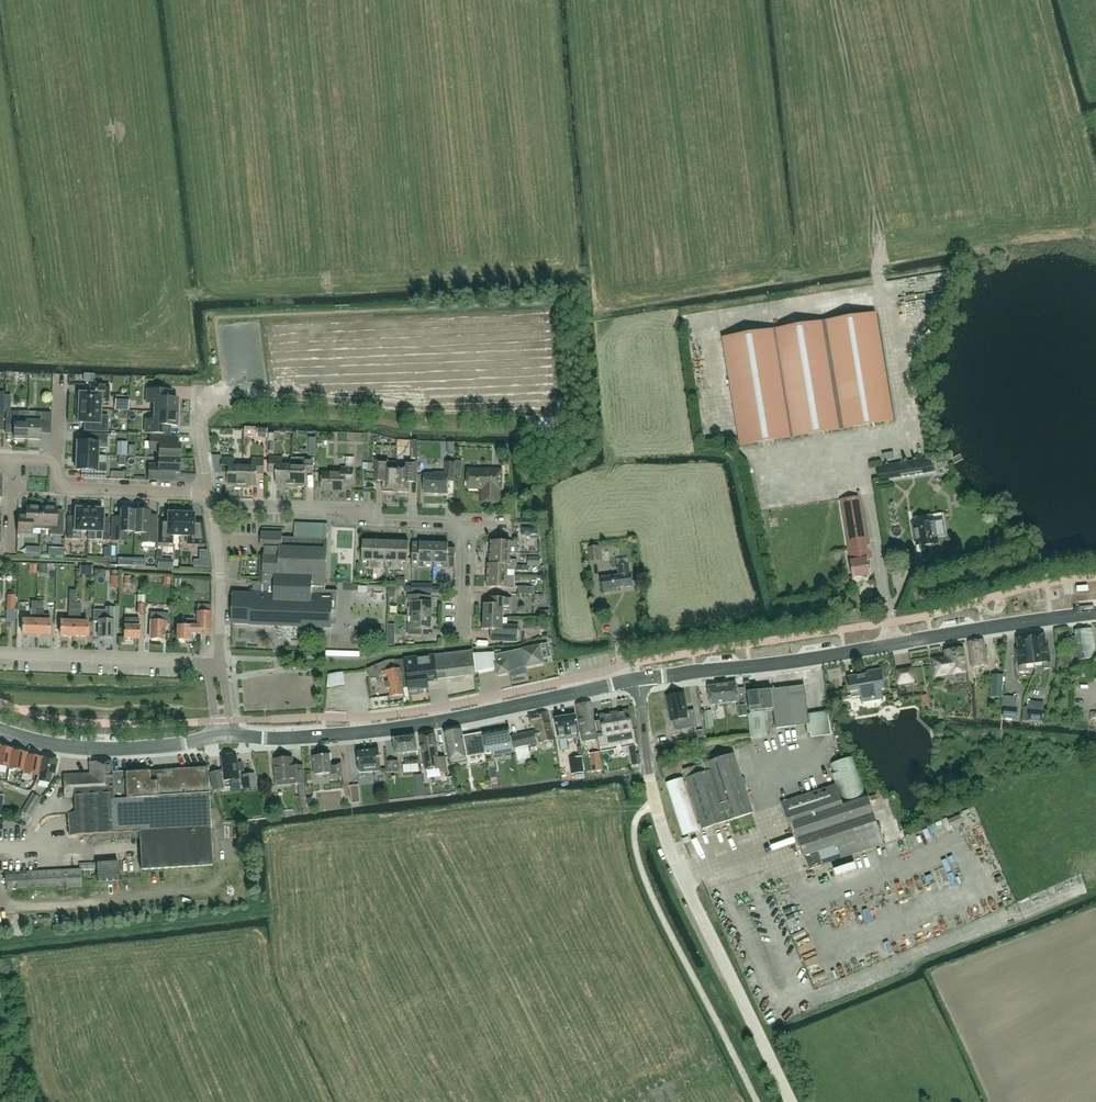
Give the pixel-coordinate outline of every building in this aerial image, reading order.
[(740,445),(893,420),(875,313),(723,338),(740,445)] [(75,408),(100,409),(100,402),(108,402),(109,385),(93,385),(93,390),(90,390),(89,393),(79,393),(78,400),(76,400),(75,408)] [(154,403),(153,411),(177,412),(177,399),(164,398),(165,390),(146,389),(146,403),(154,403)] [(128,410),(128,398),(117,398),(116,410),(128,410)] [(100,409),(75,408),(75,417),(78,417),(77,422),(92,423),(93,425),(93,431),(107,431),(108,416),(100,415),(100,409)] [(27,439),(27,421),(28,412),(20,411),(6,411),(5,425),(14,425),(13,439),(27,439)] [(177,412),(153,411),(153,420),(145,419),(145,433),(163,434),(163,425),(176,426),(177,412)] [(51,413),(36,412),(35,421),(27,421),(27,439),(40,440),(40,433),(50,434),(51,413)] [(923,423),(927,415),(921,413),(918,420),(923,423)] [(267,437),(268,430),(268,429),(258,428),(257,437),(267,437)] [(76,454),(97,455),(98,447),(109,447),(109,443),(107,443),(107,434),(94,433),(94,440),(91,439),(90,442),(77,441),(76,454)] [(158,458),(179,458),(180,444),(175,444),(176,436),(150,435),(149,450),(155,450),(158,453),(158,458)] [(130,451),(130,437),(119,437),(119,451),(130,451)] [(830,451),(810,452),(811,464),(830,463),(830,451)] [(417,461),(418,453),(411,453),(411,460),(405,460),(404,467),(396,467),(396,492),(409,492),(409,474),(417,474),(417,461)] [(97,455),(76,454),(75,470),(82,470),(82,477),(81,477),(81,478),(105,479),(106,464),(97,463),(97,455)] [(283,487),(290,487),(291,465),(282,465),(282,457),(269,456),(269,472),(276,472),(276,485),(283,485),(283,487)] [(222,458),(213,458),(215,472),(221,471),(221,473),(228,473),(227,485),(235,486),(235,487),(242,488),(243,466),(234,465),(234,458),(222,457),(222,458)] [(300,465),(291,465),(290,487),(298,487),(298,485),(305,486),(306,473),(313,473),(313,458),(300,457),(300,465)] [(353,483),(354,458),(346,457),(346,468),(341,468),(341,473),(322,472),(321,489),(336,490),(336,491),(345,491),(345,483),(353,483)] [(179,458),(158,458),(158,461),(154,464),(148,464),(148,479),(174,480),(174,472),(179,473),(179,458)] [(243,466),(242,488),(249,488),(249,486),(257,486),(257,474),(264,474),(264,459),(252,458),(252,466),(243,466)] [(890,464),(889,464),(891,477),(892,477),(932,471),(930,458),(890,464)] [(387,492),(396,492),(396,467),(397,462),(388,461),(388,459),(376,459),(375,473),(383,473),(383,489),(387,489),(387,492)] [(454,481),(455,463),(446,462),(445,473),(434,473),(434,474),(424,474),(424,493),(447,493),(448,481),(454,481)] [(51,474),(51,463),(40,463),(39,473),(51,474)] [(501,490),(502,469),(484,469),(484,470),(468,469),(468,488),(483,488),(482,502),(499,502),(499,489),(501,490)] [(867,558),(871,558),(861,496),(840,499),(853,577),(870,575),(867,558)] [(32,534),(32,529),(41,529),(41,525),(41,507),(26,506),(26,518),(19,518),(18,533),(32,534)] [(57,507),(41,507),(41,525),(49,525),(49,535),(62,535),(63,520),(63,513),(57,513),(57,507)] [(88,509),(88,531),(95,531),(95,540),(108,540),(109,523),(102,523),(103,509),(98,509),(98,507),(91,507),(91,509),(88,509)] [(88,531),(88,509),(75,508),(75,522),(67,522),(66,539),(81,539),(81,530),(88,531)] [(134,532),(135,511),(120,510),(120,517),(112,517),(112,541),(126,541),(127,536),(130,532),(134,532)] [(135,511),(134,532),(134,533),(138,533),(141,537),(141,542),(156,543),(157,516),(149,515),(149,511),(135,511)] [(180,536),(181,512),(167,512),(167,527),(165,527),(165,529),(158,529),(158,543),(172,543),(173,536),(180,536)] [(181,512),(180,536),(187,536),(187,544),(206,544),(204,531),(196,530),(196,528),(194,528),(194,513),(181,512)] [(916,524),(913,525),(916,545),(921,544),(922,546),(930,545),(931,546),(935,546),(936,544),(938,544),(937,538),(945,536),(943,520),(933,521),(916,524)] [(326,583),(328,524),(295,523),(294,538),(282,538),(280,538),(280,547),(264,546),(264,547),(264,554),(261,554),(259,556),(258,580),(263,580),(263,583),(272,584),(322,585),(325,585),(326,583)] [(530,527),(529,541),(543,542),(543,527),(530,527)] [(280,538),(282,538),(282,533),(261,532),(261,547),(264,547),(264,546),(280,547),(280,538)] [(373,568),(374,541),(363,540),(362,560),(369,560),(368,568),(373,568)] [(519,553),(519,548),(518,547),(518,541),(511,541),(491,540),(490,552),(510,553),(519,553)] [(374,541),(373,568),(378,569),(379,561),(385,561),(386,541),(374,541)] [(386,541),(385,561),(391,561),(391,569),(397,569),(398,541),(386,541)] [(398,541),(397,569),(402,570),(402,561),(408,562),(409,542),(398,541)] [(424,561),(434,562),(434,543),(420,542),(420,551),(412,551),(412,567),(424,567),(424,561)] [(448,543),(434,543),(434,562),(443,562),(443,568),(455,568),(455,553),(448,552),(448,543)] [(601,561),(599,545),(589,547),(591,562),(601,561)] [(206,561),(211,561),(211,546),(198,546),(199,554),(206,553),(206,561)] [(510,559),(510,553),(490,552),(490,563),(488,563),(488,564),(517,565),(517,559),(510,559)] [(117,564),(133,565),(133,558),(117,557),(117,564)] [(487,575),(507,576),(507,570),(528,570),(528,565),(517,565),(488,564),(487,575)] [(614,588),(633,586),(631,573),(630,573),(629,564),(618,566),(619,575),(601,577),(603,590),(604,590),(604,592),(614,591),(614,588)] [(119,576),(111,575),(110,587),(119,587),(119,576)] [(357,581),(349,582),(349,575),(342,575),(343,592),(357,591),(357,581)] [(507,576),(487,575),(487,587),(507,588),(514,588),(514,576),(507,576)] [(233,592),(232,623),(251,624),(251,622),(260,622),(260,623),(311,625),(311,627),(331,627),(332,609),(337,610),(337,590),(322,590),(322,585),(272,584),(263,583),(263,580),(258,580),(258,582),(255,586),(254,593),(233,592)] [(430,584),(429,593),(442,594),(442,588),(432,587),(432,585),(430,584)] [(534,587),(519,586),(519,594),(534,594),(534,587)] [(413,615),(431,615),(432,602),(423,602),(423,595),(409,595),(409,607),(413,607),(413,615)] [(15,610),(15,596),(7,596),(6,610),(15,610)] [(484,604),(484,616),(503,617),(503,609),(512,609),(512,598),(499,598),(489,597),(488,604),(484,604)] [(80,621),(80,603),(74,603),(74,611),(74,620),(74,636),(87,636),(87,621),(80,621)] [(197,604),(196,619),(185,618),(185,625),(177,625),(176,639),(190,640),(190,633),(196,633),(196,634),(210,634),(211,605),(197,604)] [(98,637),(113,637),(113,607),(106,607),(105,610),(93,610),(93,621),(98,621),(98,637)] [(22,634),(36,635),(36,619),(36,609),(31,608),(30,619),(23,619),(22,634)] [(169,623),(169,613),(150,612),(150,620),(149,638),(163,639),(164,629),(166,629),(166,623),(169,623)] [(431,615),(413,615),(412,623),(408,623),(408,635),(422,635),(422,628),(431,629),(431,615)] [(484,616),(483,629),(491,629),(491,640),(518,641),(518,626),(511,625),(503,625),(503,617),(484,616)] [(139,618),(124,618),(124,625),(124,638),(139,638),(139,618)] [(36,619),(36,635),(49,635),(49,620),(36,619)] [(74,620),(68,620),(60,620),(60,635),(74,636),(74,620)] [(1076,631),(1078,647),(1088,646),(1093,645),(1091,629),(1076,631)] [(1031,636),(1034,663),(1042,662),(1043,669),(1050,668),(1049,661),(1050,661),(1048,644),(1046,644),(1045,635),(1031,636)] [(1034,663),(1031,636),(1029,637),(1030,637),(1017,639),(1019,655),(1016,656),(1018,665),(1019,665),(1019,672),(1026,671),(1026,664),(1034,663)] [(972,667),(987,665),(983,639),(968,642),(972,667)] [(496,662),(494,662),(497,675),(510,672),(510,671),(523,666),(525,666),(526,667),(544,663),(540,645),(495,654),(496,662)] [(1088,646),(1078,647),(1077,647),(1078,653),(1079,660),(1090,659),(1089,650),(1088,646)] [(963,647),(944,651),(945,656),(932,659),(935,676),(948,674),(949,674),(967,671),(963,647)] [(434,656),(404,659),(409,687),(410,691),(428,689),(427,676),(445,674),(446,678),(476,674),(473,651),(434,656)] [(403,688),(409,687),(404,659),(394,660),(394,659),(387,661),(380,664),(381,672),(383,681),(384,689),(390,688),(391,696),(404,694),(403,688)] [(381,672),(380,664),(367,668),(369,679),(376,678),(377,683),(383,681),(381,672)] [(881,689),(884,689),(881,668),(871,670),(872,672),(848,676),(851,698),(860,696),(862,703),(883,699),(881,689)] [(904,669),(896,670),(898,684),(907,683),(904,669)] [(343,673),(327,676),(329,688),(345,686),(343,673)] [(1003,674),(992,674),(993,696),(1004,696),(1003,674)] [(750,681),(744,682),(744,687),(745,692),(745,693),(748,692),(750,712),(774,709),(774,710),(775,723),(776,727),(793,725),(801,724),(809,723),(829,721),(828,712),(827,711),(808,713),(805,685),(753,691),(752,684),(750,684),(750,681)] [(736,682),(722,684),(724,703),(737,701),(739,716),(748,715),(745,693),(745,692),(744,687),(737,688),(736,682)] [(722,684),(708,686),(710,705),(724,703),(722,684)] [(683,694),(667,697),(671,720),(674,719),(676,730),(697,726),(694,710),(687,711),(683,694)] [(849,699),(848,694),(830,697),(833,713),(839,712),(836,701),(849,699)] [(1017,707),(1005,706),(1006,697),(1003,697),(1002,706),(1004,706),(1003,717),(1016,718),(1017,707)] [(591,702),(577,705),(582,736),(583,741),(597,739),(596,733),(591,702)] [(1023,706),(1022,719),(1028,720),(1042,721),(1043,710),(1030,709),(1030,707),(1023,706)] [(706,721),(707,728),(713,727),(712,720),(713,720),(712,710),(704,712),(706,721)] [(534,731),(511,735),(514,749),(516,749),(528,746),(537,744),(536,739),(539,738),(540,742),(554,739),(547,711),(540,713),(533,714),(529,715),(528,715),(531,725),(536,724),(537,731),(535,731),(534,731)] [(608,734),(632,730),(629,711),(601,715),(602,720),(595,721),(599,745),(609,744),(608,734)] [(765,711),(749,713),(751,735),(768,733),(765,711)] [(573,738),(579,737),(576,715),(556,718),(559,740),(567,739),(568,740),(572,739),(573,738)] [(462,729),(444,732),(448,754),(449,759),(486,753),(482,732),(463,735),(462,729)] [(490,731),(482,732),(486,753),(493,752),(494,755),(513,752),(512,745),(509,729),(490,732),(490,731)] [(435,734),(420,736),(425,769),(439,767),(440,773),(448,772),(446,758),(438,759),(435,734)] [(405,753),(417,751),(416,736),(394,739),(395,754),(401,753),(401,756),(405,755),(405,753)] [(8,767),(9,767),(12,750),(12,748),(0,746),(0,747),(0,765),(8,767)] [(528,746),(516,749),(518,761),(518,764),(531,761),(531,759),(528,746)] [(373,771),(381,771),(379,749),(357,752),(359,771),(373,770),(373,771)] [(8,767),(7,768),(22,771),(24,771),(27,754),(26,754),(27,752),(12,750),(9,767),(8,767)] [(602,768),(600,756),(600,751),(592,753),(595,769),(602,768)] [(706,763),(683,770),(686,778),(702,829),(753,812),(742,777),(736,759),(734,753),(730,754),(706,763)] [(22,771),(22,773),(39,776),(42,757),(41,757),(27,754),(24,771),(22,771)] [(239,762),(237,763),(236,754),(221,756),(224,780),(239,778),(238,771),(240,771),(239,762)] [(331,778),(343,777),(341,762),(331,763),(330,754),(313,756),(315,774),(331,773),(331,778)] [(572,774),(585,772),(582,756),(569,758),(572,774)] [(839,781),(846,804),(866,797),(856,767),(852,756),(830,763),(834,774),(833,775),(835,782),(839,781)] [(39,776),(37,780),(49,783),(51,773),(54,774),(57,760),(42,757),(39,776)] [(277,785),(304,783),(302,766),(293,766),(292,758),(275,759),(277,785)] [(754,758),(745,760),(747,771),(757,769),(754,758)] [(69,835),(138,831),(210,827),(207,767),(112,773),(111,761),(89,762),(90,773),(63,774),(64,796),(73,796),(74,812),(68,812),(69,835)] [(399,761),(386,761),(386,772),(398,772),(399,772),(399,761)] [(211,790),(213,790),(214,794),(224,793),(223,788),(224,788),(220,771),(208,773),(211,790)] [(242,775),(243,790),(256,789),(255,774),(242,775)] [(422,774),(414,775),(415,785),(423,784),(422,774)] [(700,831),(687,790),(683,777),(668,782),(685,837),(700,831)] [(841,858),(882,844),(883,844),(869,797),(866,797),(846,804),(843,805),(836,784),(781,802),(788,824),(792,823),(803,856),(805,856),(817,852),(837,845),(841,858)] [(22,809),(21,811),(30,816),(31,814),(40,797),(31,792),(22,809)] [(141,870),(212,865),(210,827),(138,831),(141,870)] [(822,865),(817,852),(805,856),(809,869),(822,865)] [(118,860),(96,862),(96,869),(97,882),(120,881),(118,860)] [(26,873),(5,874),(5,881),(5,889),(29,888),(29,887),(32,887),(58,886),(58,890),(68,889),(68,888),(81,888),(81,874),(81,868),(79,868),(43,870),(26,871),(26,873)] [(1003,881),(1007,898),(1017,896),(1013,878),(1003,881)] [(1034,904),(1023,908),(1024,912),(1036,908),(1034,904)] [(842,943),(850,967),(855,965),(847,941),(842,943)] [(798,1012),(798,1002),(780,1002),(780,1012),(798,1012)]
